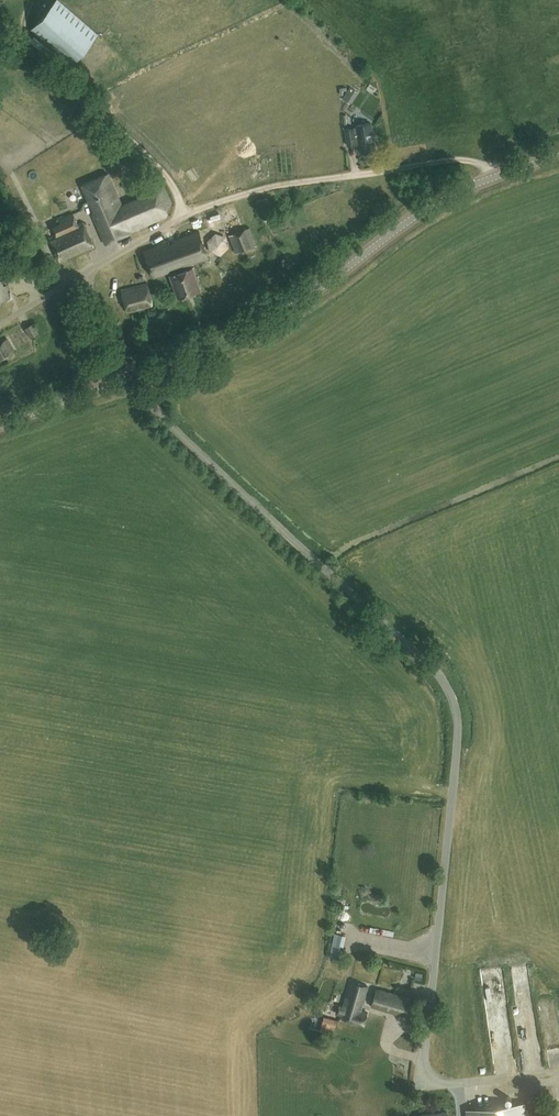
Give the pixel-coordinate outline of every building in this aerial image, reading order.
[(71,64),(97,34),(59,0),(55,0),(31,28),(71,64)] [(357,127),(345,128),(347,145),(359,143),(360,152),(374,150),(370,122),(356,124),(357,127)] [(108,173),(82,185),(94,211),(92,214),(105,243),(129,232),(128,231),(166,214),(167,212),(164,206),(171,203),(160,180),(139,189),(142,195),(122,204),(108,173)] [(266,197),(256,200),(263,219),(273,216),(266,197)] [(82,224),(79,225),(67,231),(63,223),(52,228),(56,235),(51,238),(61,261),(93,247),(82,224)] [(229,235),(235,252),(256,244),(249,227),(229,235)] [(145,251),(155,276),(208,256),(198,231),(145,251)] [(206,240),(209,252),(220,255),(229,247),(226,236),(215,232),(206,240)] [(192,267),(170,275),(177,297),(200,290),(192,267)] [(9,297),(6,285),(3,285),(0,274),(0,300),(9,297)] [(147,282),(121,289),(127,312),(153,305),(147,282)] [(39,332),(33,322),(25,327),(31,337),(39,332)] [(14,349),(7,338),(0,342),(0,358),(14,349)] [(346,996),(340,1016),(364,1023),(367,1012),(360,1010),(367,986),(351,981),(347,996),(346,996)] [(376,988),(371,1005),(405,1015),(410,998),(376,988)] [(338,1016),(324,1012),(319,1029),(328,1032),(330,1024),(335,1026),(338,1016)] [(548,1041),(549,1049),(558,1049),(558,1040),(548,1041)] [(523,1102),(467,1109),(468,1115),(524,1115),(523,1102)]
